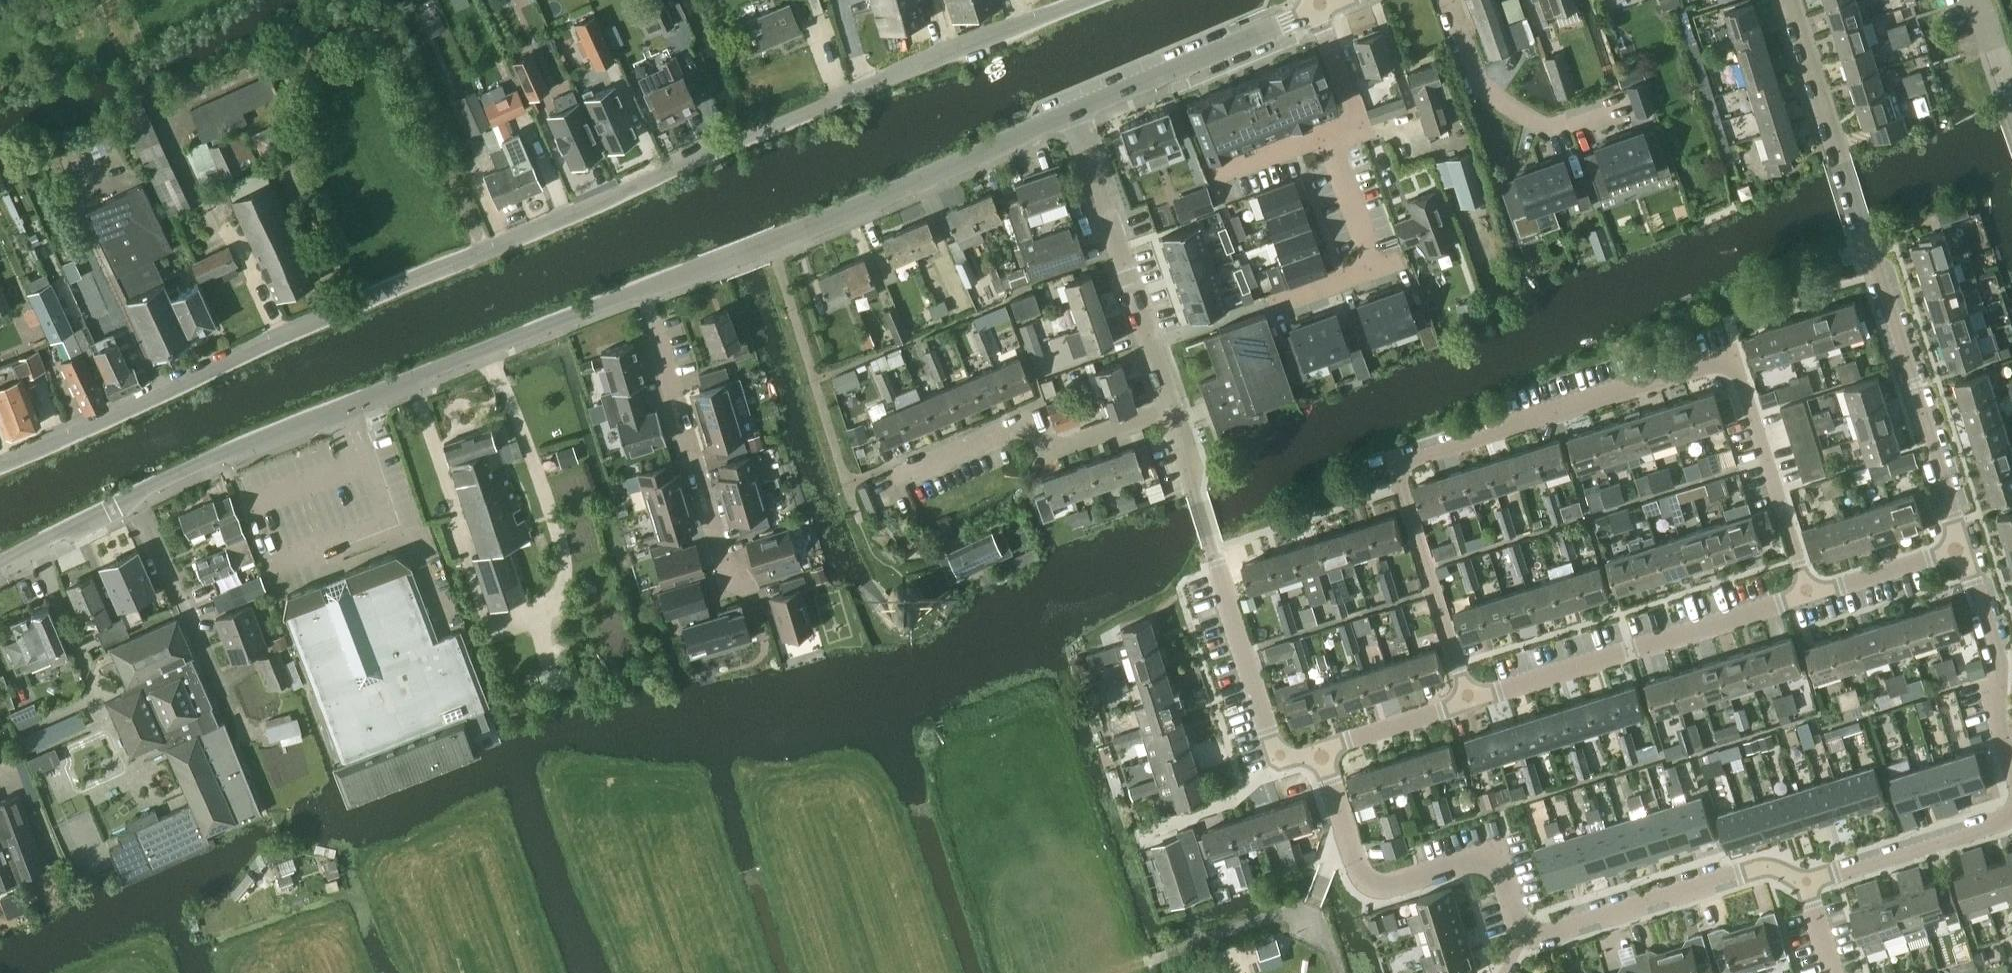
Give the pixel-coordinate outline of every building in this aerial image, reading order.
[(456,10),(471,3),(469,0),(451,0),(456,10)] [(819,0),(808,0),(813,15),(823,11),(819,0)] [(876,9),(911,0),(873,0),(876,9)] [(876,9),(881,30),(929,18),(924,0),(911,0),(876,9)] [(953,18),(1000,3),(999,0),(948,0),(953,18)] [(1490,56),(1512,48),(1494,0),(1470,0),(1490,56)] [(1546,15),(1576,5),(1574,0),(1541,0),(1546,15)] [(1864,20),(1858,0),(1844,0),(1828,5),(1835,29),(1864,20)] [(649,10),(659,32),(674,24),(664,2),(649,10)] [(1729,26),(1713,31),(1716,40),(1732,35),(1761,26),(1753,2),(1738,7),(1724,11),(1729,26)] [(758,48),(800,31),(789,4),(746,22),(758,48)] [(1688,49),(1698,46),(1686,7),(1676,10),(1688,49)] [(440,15),(427,21),(433,35),(446,30),(440,15)] [(576,24),(595,67),(614,59),(594,15),(576,24)] [(1843,53),(1872,44),(1864,20),(1835,29),(1843,53)] [(1891,38),(1909,32),(1906,23),(1888,29),(1891,38)] [(1740,60),(1768,51),(1761,26),(1732,35),(1740,60)] [(1368,35),(1356,40),(1370,80),(1384,75),(1381,66),(1392,62),(1381,30),(1378,31),(1376,29),(1368,32),(1368,35)] [(1913,43),(1909,32),(1891,38),(1894,49),(1913,43)] [(1879,68),(1872,44),(1843,53),(1851,77),(1879,68)] [(1695,74),(1705,71),(1698,46),(1688,49),(1695,74)] [(639,48),(625,54),(631,66),(644,60),(639,48)] [(1747,84),(1776,75),(1768,51),(1740,60),(1747,84)] [(532,52),(513,61),(530,98),(548,89),(532,52)] [(1547,57),(1555,80),(1571,75),(1563,52),(1547,57)] [(1311,116),(1311,115),(1337,105),(1329,82),(1327,83),(1316,53),(1290,63),(1290,62),(1267,71),(1268,72),(1257,76),(1257,75),(1245,79),(1246,80),(1232,86),(1231,85),(1209,93),(1209,95),(1187,103),(1208,157),(1230,148),(1230,147),(1260,135),(1262,139),(1298,126),(1297,122),(1311,116)] [(651,90),(643,93),(650,107),(652,105),(660,121),(663,120),(666,125),(683,117),(680,112),(696,104),(674,57),(659,64),(667,82),(651,90)] [(1441,80),(1436,63),(1408,72),(1426,131),(1452,123),(1445,97),(1439,81),(1441,80)] [(1887,92),(1879,68),(1851,77),(1858,101),(1887,92)] [(1703,98),(1713,95),(1705,71),(1695,74),(1703,98)] [(1905,86),(1924,80),(1921,71),(1902,77),(1905,86)] [(269,74),(190,110),(204,141),(247,122),(243,112),(279,96),(269,74)] [(1755,109),(1784,100),(1776,75),(1747,84),(1755,109)] [(1441,80),(1439,81),(1445,97),(1455,94),(1450,77),(1441,80)] [(1645,79),(1626,86),(1631,101),(1650,94),(1645,79)] [(1927,90),(1924,80),(1905,86),(1909,96),(1927,90)] [(483,104),(492,124),(526,110),(518,89),(504,95),(500,85),(480,93),(484,103),(483,104)] [(638,136),(616,87),(615,85),(594,94),(591,88),(583,92),(609,150),(638,136)] [(475,90),(456,98),(462,111),(473,134),(490,126),(475,90)] [(1887,92),(1858,101),(1866,125),(1872,124),(1877,140),(1909,130),(1904,113),(1897,90),(1887,93),(1887,92)] [(1718,111),(1713,95),(1703,98),(1708,114),(1718,111)] [(1393,99),(1385,102),(1389,116),(1398,113),(1408,110),(1403,96),(1393,99)] [(168,215),(190,204),(141,99),(119,109),(168,215)] [(1762,133),(1791,124),(1784,100),(1755,109),(1762,133)] [(564,148),(572,166),(602,153),(578,102),(549,115),(557,133),(556,134),(563,148),(564,148)] [(1168,108),(1119,126),(1124,140),(1119,142),(1124,157),(1130,155),(1131,158),(1147,152),(1152,166),(1168,160),(1163,147),(1180,141),(1168,108)] [(276,123),(252,133),(262,157),(286,147),(276,123)] [(1791,124),(1762,133),(1770,157),(1765,158),(1770,172),(1791,165),(1787,153),(1799,149),(1791,124)] [(1631,130),(1618,135),(1632,176),(1653,168),(1657,178),(1670,173),(1655,129),(1643,133),(1642,130),(1632,133),(1631,130)] [(1718,147),(1729,143),(1724,129),(1714,132),(1718,147)] [(202,187),(256,162),(242,130),(188,154),(202,187)] [(502,138),(505,146),(512,162),(504,166),(517,197),(542,186),(518,131),(502,138)] [(1632,176),(1618,135),(1603,140),(1604,143),(1595,147),(1596,150),(1583,154),(1599,198),(1612,193),(1609,184),(1632,176)] [(1734,159),(1729,143),(1718,147),(1724,163),(1734,159)] [(498,205),(517,197),(504,166),(512,162),(505,146),(490,152),(497,168),(484,173),(498,205)] [(1472,150),(1447,157),(1434,161),(1441,187),(1455,183),(1461,204),(1487,196),(1472,150)] [(1552,158),(1538,163),(1552,204),(1575,196),(1580,209),(1592,205),(1583,178),(1571,182),(1562,158),(1553,161),(1552,158)] [(1552,204),(1538,163),(1524,168),(1525,171),(1514,175),(1518,186),(1505,191),(1518,230),(1533,225),(1529,212),(1552,204)] [(1032,277),(1087,258),(1056,167),(1015,181),(1020,196),(1006,201),(1032,277)] [(307,263),(269,180),(264,168),(226,184),(233,199),(232,200),(269,281),(307,263)] [(1257,193),(1265,216),(1302,203),(1294,180),(1257,193)] [(85,211),(116,275),(153,257),(173,248),(142,184),(85,211)] [(1214,211),(1206,186),(1187,193),(1195,218),(1214,211)] [(1422,238),(1428,253),(1454,244),(1434,191),(1409,200),(1414,215),(1396,222),(1404,244),(1422,238)] [(991,192),(969,201),(979,225),(1002,216),(991,192)] [(979,225),(969,201),(946,211),(961,246),(983,238),(978,226),(979,225)] [(1265,216),(1273,239),(1311,226),(1302,203),(1265,216)] [(1943,223),(1971,215),(1967,203),(1939,211),(1943,223)] [(1230,216),(1234,228),(1242,224),(1238,213),(1230,216)] [(1219,215),(1215,215),(1218,225),(1224,222),(1219,215)] [(905,228),(916,252),(938,242),(928,219),(905,228)] [(1242,224),(1234,228),(1239,239),(1246,236),(1242,224)] [(1604,225),(1589,230),(1594,245),(1610,240),(1604,225)] [(1189,226),(1166,235),(1172,249),(1197,241),(1189,226)] [(1276,263),(1277,264),(1319,249),(1311,226),(1273,239),(1281,261),(1276,263)] [(893,262),(916,252),(905,228),(883,238),(893,262)] [(1953,260),(1955,264),(1971,258),(1969,251),(1952,256),(1945,231),(1922,238),(1923,242),(1913,245),(1921,270),(1953,260)] [(201,282),(237,265),(229,247),(193,263),(201,282)] [(1200,247),(1175,256),(1182,270),(1205,262),(1200,247)] [(1327,272),(1319,249),(1277,264),(1285,287),(1327,272)] [(153,257),(116,275),(126,297),(155,357),(191,339),(190,337),(191,336),(172,295),(165,281),(164,279),(163,279),(153,257)] [(841,266),(851,290),(863,286),(868,297),(879,292),(864,257),(841,266)] [(977,280),(968,257),(955,262),(965,285),(977,280)] [(75,259),(63,264),(70,282),(83,276),(75,259)] [(307,263),(269,281),(277,299),(316,281),(314,278),(322,274),(315,259),(307,263)] [(1241,263),(1245,275),(1253,272),(1248,260),(1241,263)] [(1961,284),(1962,288),(1979,283),(1977,276),(1960,281),(1955,264),(1953,260),(1921,270),(1929,294),(1961,284)] [(829,300),(851,290),(841,266),(819,276),(829,300)] [(1208,266),(1184,275),(1188,290),(1215,281),(1208,266)] [(1023,267),(1005,272),(1010,287),(1027,281),(1023,267)] [(1253,272),(1245,275),(1250,286),(1257,283),(1253,272)] [(1065,281),(1073,305),(1098,296),(1090,273),(1065,281)] [(992,280),(997,293),(1005,289),(1000,276),(992,280)] [(61,336),(73,330),(51,283),(29,293),(51,341),(61,336)] [(172,295),(191,336),(218,323),(198,283),(172,295)] [(2,284),(0,284),(0,312),(11,308),(2,284)] [(1246,284),(1240,286),(1245,294),(1250,293),(1246,284)] [(1968,305),(1962,288),(1961,284),(1929,294),(1936,319),(1969,309),(1970,312),(1986,307),(1984,300),(1968,305)] [(1218,287),(1191,296),(1196,312),(1224,302),(1218,287)] [(1391,288),(1379,292),(1393,333),(1416,325),(1415,324),(1427,320),(1422,306),(1411,310),(1402,287),(1392,291),(1391,288)] [(1017,318),(1041,309),(1034,291),(1011,299),(1017,318)] [(1350,318),(1354,331),(1355,332),(1366,328),(1371,341),(1393,333),(1379,292),(1366,297),(1367,300),(1357,303),(1361,314),(1350,318)] [(1106,319),(1098,296),(1073,305),(1081,327),(1106,319)] [(1477,297),(1463,302),(1472,325),(1486,320),(1477,297)] [(944,299),(937,302),(942,315),(950,312),(944,299)] [(1854,301),(1830,308),(1841,341),(1865,334),(1854,301)] [(937,302),(928,306),(933,318),(942,315),(937,302)] [(895,305),(883,310),(897,342),(908,337),(895,305)] [(1826,346),(1841,341),(1830,308),(1806,316),(1816,349),(1818,356),(1828,353),(1826,346)] [(737,358),(751,353),(748,343),(741,345),(727,309),(700,319),(713,352),(731,345),(737,358)] [(1976,333),(1977,337),(1994,332),(1992,325),(1975,330),(1970,312),(1969,309),(1936,319),(1944,343),(1976,333)] [(1219,332),(1205,337),(1218,375),(1200,381),(1220,437),(1269,419),(1263,404),(1294,393),(1265,311),(1218,328),(1219,332)] [(1324,312),(1311,316),(1329,366),(1363,354),(1355,332),(1354,331),(1343,335),(1335,311),(1325,315),(1324,312)] [(1328,367),(1329,366),(1311,316),(1299,321),(1300,324),(1290,327),(1298,351),(1287,355),(1292,369),(1303,365),(1304,365),(1325,357),(1328,367)] [(1816,349),(1806,316),(1782,323),(1793,356),(1816,349)] [(1106,319),(1081,327),(1089,351),(1114,342),(1106,319)] [(1032,321),(1020,326),(1022,334),(1035,329),(1032,321)] [(1755,368),(1793,356),(1782,323),(1758,331),(1759,334),(1746,338),(1755,368)] [(87,324),(73,330),(84,355),(95,351),(107,379),(129,369),(117,342),(113,334),(95,342),(87,324)] [(973,332),(978,345),(990,341),(985,327),(973,332)] [(1035,329),(1022,334),(1025,342),(1038,337),(1035,329)] [(73,330),(61,336),(71,357),(61,362),(85,413),(106,403),(84,355),(73,330)] [(861,334),(865,347),(874,343),(869,331),(861,334)] [(1983,354),(1977,337),(1976,333),(1944,343),(1952,368),(1984,358),(1985,361),(2001,356),(1999,349),(1983,354)] [(1038,337),(1025,342),(1031,358),(1044,353),(1038,337)] [(978,345),(984,359),(996,355),(990,341),(978,345)] [(601,393),(606,409),(641,398),(637,384),(645,382),(633,342),(601,351),(612,390),(601,393)] [(924,352),(929,366),(941,361),(935,347),(924,352)] [(900,348),(886,354),(891,366),(905,360),(900,348)] [(6,436),(41,423),(26,385),(36,382),(33,374),(45,369),(37,350),(0,364),(0,420),(6,436)] [(1019,357),(994,367),(1005,392),(1030,382),(1019,357)] [(579,363),(582,373),(595,369),(592,359),(579,363)] [(875,373),(881,371),(876,359),(870,361),(875,373)] [(1856,359),(1847,362),(1852,379),(1861,376),(1856,359)] [(929,366),(935,380),(947,375),(941,361),(929,366)] [(1103,393),(1128,384),(1120,361),(1095,370),(1103,393)] [(1847,362),(1837,365),(1843,382),(1852,379),(1847,362)] [(703,386),(730,377),(726,366),(700,374),(703,386)] [(107,379),(104,380),(113,398),(142,385),(149,381),(143,368),(136,372),(134,367),(129,369),(107,379)] [(980,402),(1005,392),(994,367),(970,378),(980,402)] [(875,373),(881,386),(892,382),(887,368),(881,371),(875,373)] [(1963,406),(1996,396),(1988,371),(1955,382),(1963,406)] [(852,387),(845,372),(832,378),(839,393),(852,387)] [(1808,374),(1799,377),(1804,394),(1813,392),(1808,374)] [(1791,384),(1775,390),(1779,402),(1804,394),(1799,377),(1789,380),(1791,384)] [(1853,412),(1886,402),(1878,377),(1846,387),(1853,412)] [(956,413),(980,402),(970,378),(945,388),(956,413)] [(1040,382),(1045,397),(1057,393),(1052,378),(1040,382)] [(704,389),(693,393),(697,404),(703,426),(738,416),(731,394),(728,382),(704,389)] [(881,386),(886,400),(898,395),(892,382),(881,386)] [(1136,408),(1128,384),(1103,393),(1111,416),(1136,408)] [(931,423),(956,413),(945,388),(921,398),(931,423)] [(1690,399),(1700,432),(1738,420),(1730,396),(1717,400),(1714,392),(1690,399)] [(2004,421),(1996,396),(1963,406),(1971,431),(2004,421)] [(641,398),(606,409),(611,424),(617,423),(626,452),(666,440),(656,409),(645,412),(641,398)] [(907,433),(931,423),(921,398),(897,408),(907,433)] [(1685,437),(1700,432),(1690,399),(1666,407),(1677,439),(1680,448),(1688,445),(1685,437)] [(1049,411),(1062,407),(1059,400),(1047,404),(1049,411)] [(1781,408),(1785,420),(1807,413),(1803,401),(1781,408)] [(1893,425),(1886,402),(1853,412),(1861,436),(1893,425)] [(1062,407),(1049,412),(1052,420),(1056,429),(1078,420),(1072,403),(1062,407)] [(1652,447),(1677,439),(1666,407),(1642,414),(1652,447)] [(907,433),(897,408),(872,419),(882,444),(907,433)] [(1815,424),(1833,418),(1830,409),(1812,414),(1815,424)] [(1628,418),(1618,422),(1628,455),(1631,464),(1642,461),(1639,451),(1652,447),(1642,414),(1640,415),(1639,411),(1627,414),(1628,418)] [(1811,425),(1807,413),(1785,420),(1788,432),(1811,425)] [(744,437),(738,416),(703,426),(710,448),(721,445),(725,456),(748,449),(744,438),(744,437)] [(1836,428),(1833,418),(1815,424),(1818,433),(1836,428)] [(2011,444),(2004,421),(1971,431),(1978,455),(2011,444)] [(1614,459),(1628,455),(1618,422),(1594,429),(1604,462),(1607,469),(1616,466),(1614,459)] [(867,439),(862,424),(847,428),(852,443),(867,439)] [(1815,437),(1811,425),(1788,432),(1792,444),(1815,437)] [(1893,425),(1861,436),(1868,460),(1901,450),(1893,425)] [(444,442),(452,464),(480,455),(484,468),(504,462),(492,426),(444,442)] [(1590,467),(1604,462),(1594,429),(1570,437),(1582,477),(1592,474),(1590,467)] [(747,439),(751,451),(764,448),(760,435),(747,439)] [(1792,444),(1796,456),(1818,449),(1815,437),(1792,444)] [(1562,439),(1537,447),(1545,474),(1570,467),(1562,439)] [(1843,451),(1840,443),(1823,448),(1825,457),(1843,451)] [(2011,444),(1978,455),(1986,478),(2011,470),(2011,448),(2011,444)] [(573,445),(564,448),(565,451),(569,464),(578,461),(573,445)] [(1135,446),(1111,454),(1120,479),(1143,471),(1135,446)] [(1537,447),(1513,454),(1521,482),(1545,474),(1537,447)] [(1822,461),(1818,449),(1796,456),(1800,468),(1822,461)] [(1914,452),(1899,457),(1904,471),(1918,466),(1914,452)] [(1708,455),(1713,472),(1722,470),(1717,453),(1708,455)] [(1120,479),(1111,454),(1088,462),(1097,487),(1120,479)] [(1497,489),(1521,482),(1513,454),(1489,462),(1497,489)] [(480,455),(452,464),(481,553),(473,556),(491,609),(526,598),(508,545),(529,538),(524,522),(518,525),(514,514),(520,510),(504,462),(484,468),(480,455)] [(1704,475),(1713,472),(1708,455),(1698,458),(1704,475)] [(725,477),(719,478),(726,500),(760,490),(753,468),(750,457),(722,465),(725,477)] [(1887,460),(1878,463),(1884,480),(1892,477),(1887,460)] [(1822,461),(1800,468),(1804,481),(1826,474),(1822,461)] [(1097,487),(1088,462),(1065,470),(1074,495),(1097,487)] [(1473,497),(1497,489),(1489,462),(1464,469),(1473,497)] [(1878,463),(1869,466),(1874,483),(1884,480),(1878,463)] [(670,464),(641,473),(645,484),(651,506),(686,496),(679,474),(674,475),(670,464)] [(1660,470),(1665,487),(1674,484),(1669,468),(1660,470)] [(1448,504),(1473,497),(1464,469),(1440,477),(1448,504)] [(1074,495),(1065,470),(1042,478),(1051,503),(1074,495)] [(1656,490),(1665,487),(1660,470),(1650,473),(1656,490)] [(1986,478),(1993,503),(2011,497),(2011,470),(1986,478)] [(1839,475),(1831,478),(1836,495),(1845,492),(1839,475)] [(1448,504),(1440,477),(1416,484),(1424,512),(1448,504)] [(1716,481),(1721,498),(1730,495),(1724,478),(1716,481)] [(1831,478),(1821,481),(1826,498),(1836,495),(1831,478)] [(1712,501),(1721,498),(1716,481),(1706,484),(1712,501)] [(1612,486),(1617,503),(1625,500),(1620,483),(1612,486)] [(1592,510),(1617,503),(1612,486),(1587,494),(1592,510)] [(760,490),(726,500),(732,522),(744,519),(747,530),(770,523),(767,512),(760,490)] [(1560,505),(1555,491),(1545,495),(1549,508),(1560,505)] [(1132,492),(1125,494),(1129,508),(1136,505),(1132,492)] [(1676,493),(1668,496),(1673,513),(1682,510),(1676,493)] [(1129,508),(1125,494),(1116,497),(1120,510),(1129,508)] [(1890,501),(1900,533),(1925,526),(1914,494),(1890,501)] [(227,542),(246,534),(230,496),(215,502),(214,499),(180,514),(189,535),(219,523),(227,542)] [(686,496),(651,506),(658,528),(662,539),(685,532),(696,529),(692,517),(686,496)] [(1664,516),(1673,513),(1668,496),(1658,499),(1664,516)] [(1876,541),(1900,533),(1890,501),(1866,509),(1876,541)] [(1564,520),(1560,505),(1549,508),(1554,523),(1564,520)] [(1086,507),(1079,510),(1084,523),(1091,521),(1086,507)] [(1511,520),(1507,507),(1497,510),(1501,524),(1511,520)] [(1628,508),(1620,511),(1625,528),(1634,525),(1628,508)] [(1852,549),(1876,541),(1866,509),(1842,516),(1852,549)] [(1084,523),(1079,510),(1066,514),(1070,528),(1084,523)] [(1753,514),(1728,521),(1739,553),(1763,546),(1761,537),(1776,533),(1769,510),(1753,514)] [(1615,531),(1625,528),(1620,511),(1610,514),(1615,531)] [(2011,539),(2011,512),(1998,516),(2006,541),(2011,539)] [(1371,523),(1379,549),(1405,541),(1397,515),(1371,523)] [(1828,556),(1852,549),(1842,516),(1803,529),(1812,559),(1828,554),(1828,556)] [(1516,534),(1511,520),(1501,524),(1506,538),(1516,534)] [(1715,561),(1739,553),(1728,521),(1705,529),(1715,561)] [(1459,522),(1449,525),(1453,539),(1463,535),(1459,522)] [(1379,549),(1371,523),(1345,531),(1354,557),(1379,549)] [(1567,527),(1557,530),(1561,544),(1571,540),(1567,527)] [(1691,568),(1715,561),(1705,529),(1681,536),(1691,568)] [(779,574),(802,567),(798,555),(797,555),(789,530),(749,542),(756,568),(776,562),(779,574)] [(976,538),(948,552),(952,562),(945,565),(952,579),(973,569),(971,565),(986,558),(987,561),(1002,555),(991,530),(976,538)] [(1345,531),(1320,539),(1328,565),(1332,578),(1345,574),(1340,561),(1354,557),(1345,531)] [(1463,535),(1453,539),(1457,553),(1468,549),(1463,535)] [(234,566),(255,558),(246,536),(225,545),(226,548),(197,559),(206,580),(235,568),(234,566)] [(1667,576),(1691,568),(1681,536),(1656,544),(1667,576)] [(1319,568),(1328,565),(1320,539),(1295,547),(1303,573),(1313,604),(1328,599),(1319,568)] [(664,583),(705,571),(697,545),(678,551),(674,540),(651,547),(655,558),(657,558),(664,583)] [(1571,540),(1561,544),(1566,558),(1576,555),(1571,540)] [(1519,543),(1508,546),(1512,559),(1523,556),(1519,543)] [(1667,576),(1656,544),(1632,551),(1642,583),(1667,576)] [(1278,581),(1303,573),(1295,547),(1269,555),(1278,581)] [(136,599),(156,590),(138,550),(101,567),(127,625),(144,617),(136,599)] [(1618,591),(1642,583),(1632,551),(1608,559),(1618,591)] [(472,732),(489,725),(482,708),(488,706),(459,630),(436,639),(409,567),(411,567),(410,564),(395,553),(345,572),(346,575),(320,585),(319,582),(287,595),(283,613),(284,615),(286,614),(342,762),(333,765),(347,802),(480,751),(472,732)] [(1278,581),(1269,555),(1244,563),(1252,589),(1278,581)] [(1523,556),(1512,559),(1516,574),(1528,570),(1523,556)] [(1470,558),(1460,561),(1464,574),(1474,571),(1470,558)] [(1450,574),(1447,565),(1437,568),(1440,578),(1450,574)] [(1601,565),(1576,572),(1585,601),(1610,593),(1601,565)] [(810,571),(814,584),(827,580),(823,567),(810,571)] [(1380,573),(1384,587),(1394,584),(1390,570),(1380,573)] [(1474,571),(1464,574),(1468,589),(1479,585),(1474,571)] [(1585,601),(1576,572),(1552,580),(1561,608),(1585,601)] [(70,583),(68,584),(81,614),(94,608),(100,622),(112,617),(92,573),(81,578),(79,577),(72,580),(70,583)] [(799,589),(808,586),(804,574),(781,581),(785,593),(773,596),(785,637),(811,629),(799,589)] [(241,584),(229,589),(235,604),(247,599),(268,591),(262,575),(240,583),(241,584)] [(701,579),(660,591),(668,617),(680,613),(689,646),(706,641),(709,650),(753,637),(742,602),(728,606),(729,610),(711,616),(707,605),(708,604),(701,579)] [(1552,580),(1528,587),(1537,616),(1561,608),(1552,580)] [(1330,588),(1335,603),(1345,599),(1352,597),(1347,583),(1335,587),(1330,588)] [(1384,587),(1389,601),(1399,598),(1394,584),(1384,587)] [(915,610),(917,605),(916,596),(914,592),(912,590),(908,588),(904,586),(899,586),(893,588),(889,591),(885,596),(884,602),(886,609),(889,615),(894,618),(901,619),(906,618),(911,615),(915,610)] [(1537,616),(1528,587),(1503,595),(1512,623),(1537,616)] [(1512,623),(1503,595),(1479,602),(1488,631),(1512,623)] [(1241,600),(1245,612),(1258,608),(1254,596),(1241,600)] [(1349,613),(1345,599),(1335,603),(1339,616),(1349,613)] [(1927,609),(1937,642),(1962,634),(1961,633),(1954,609),(1952,601),(1927,609)] [(1278,605),(1282,619),(1293,615),(1289,602),(1278,605)] [(1488,631),(1479,602),(1455,610),(1463,639),(1488,631)] [(32,667),(68,653),(48,604),(32,611),(33,613),(12,622),(19,638),(8,643),(17,663),(29,658),(32,667)] [(251,604),(216,617),(233,661),(268,647),(251,604)] [(1967,605),(1954,609),(1961,633),(1974,629),(1967,605)] [(1299,610),(1305,627),(1318,623),(1312,606),(1299,610)] [(1401,606),(1391,609),(1395,622),(1405,619),(1401,606)] [(1913,649),(1937,642),(1927,609),(1903,617),(1913,649)] [(1282,619),(1287,633),(1298,630),(1293,615),(1282,619)] [(131,690),(108,700),(121,728),(125,738),(132,753),(164,739),(192,802),(159,817),(155,808),(125,821),(129,830),(118,835),(122,843),(109,849),(117,867),(121,875),(122,879),(145,869),(153,865),(209,840),(205,832),(234,819),(235,823),(261,812),(224,720),(219,723),(211,705),(213,704),(176,617),(162,624),(146,631),(111,646),(112,647),(131,690)] [(1889,657),(1913,649),(1903,617),(1879,624),(1889,657)] [(97,631),(102,643),(118,635),(119,638),(129,633),(122,618),(111,623),(112,624),(97,631)] [(1129,641),(1096,653),(1100,664),(1134,653),(1159,645),(1151,619),(1125,627),(1129,641)] [(1405,619),(1395,622),(1399,636),(1410,633),(1405,619)] [(1351,622),(1340,625),(1344,639),(1355,635),(1351,622)] [(1865,664),(1889,657),(1879,624),(1855,631),(1865,664)] [(1855,631),(1831,639),(1841,672),(1865,664),(1855,631)] [(271,640),(276,650),(289,645),(284,635),(271,640)] [(1355,635),(1344,639),(1349,653),(1359,650),(1355,635)] [(1767,644),(1777,677),(1802,669),(1792,636),(1767,644)] [(1300,638),(1289,641),(1293,654),(1304,651),(1300,638)] [(1816,679),(1841,672),(1831,639),(1806,647),(1816,679)] [(1753,684),(1777,677),(1767,644),(1743,652),(1753,684)] [(1167,670),(1159,645),(1134,653),(1141,678),(1167,670)] [(1413,656),(1421,681),(1446,673),(1438,648),(1413,656)] [(271,689),(292,681),(279,650),(259,658),(271,689)] [(1304,651),(1293,654),(1298,669),(1308,666),(1304,651)] [(1729,692),(1753,684),(1743,652),(1719,659),(1729,692)] [(1317,656),(1321,669),(1329,667),(1325,654),(1317,656)] [(1081,655),(1070,659),(1070,660),(1071,663),(1074,673),(1083,670),(1087,669),(1082,655),(1081,655)] [(1395,689),(1421,681),(1413,656),(1387,664),(1395,689)] [(1943,660),(1949,677),(1957,675),(1952,658),(1943,660)] [(1976,668),(1968,671),(1971,679),(1986,674),(1981,658),(1973,660),(1976,668)] [(1705,700),(1729,692),(1719,659),(1695,667),(1705,700)] [(1939,680),(1949,677),(1943,660),(1934,663),(1939,680)] [(1370,697),(1395,689),(1387,664),(1362,672),(1370,697)] [(1671,675),(1681,707),(1705,700),(1695,667),(1671,675)] [(1175,695),(1167,670),(1141,678),(1149,703),(1175,695)] [(1336,680),(1344,705),(1370,697),(1362,672),(1336,680)] [(1895,675),(1901,692),(1909,690),(1904,673),(1895,675)] [(1657,715),(1681,707),(1671,675),(1647,682),(1657,715)] [(1891,696),(1901,692),(1895,675),(1885,678),(1891,696)] [(1113,682),(1116,692),(1129,688),(1126,678),(1113,682)] [(1293,721),(1319,713),(1308,678),(1276,688),(1283,708),(1288,706),(1293,721)] [(1344,705),(1336,680),(1312,688),(1308,678),(1319,713),(1344,705)] [(1101,697),(1116,692),(1113,682),(1098,687),(1101,697)] [(1613,693),(1621,720),(1646,712),(1637,685),(1613,693)] [(1847,690),(1852,707),(1861,705),(1856,688),(1847,690)] [(1843,711),(1852,707),(1847,690),(1837,693),(1843,711)] [(1597,727),(1621,720),(1613,693),(1588,700),(1597,727)] [(1783,696),(1789,713),(1797,710),(1792,693),(1783,696)] [(1154,717),(1141,721),(1142,727),(1144,733),(1157,728),(1157,729),(1183,720),(1175,695),(1149,703),(1154,717)] [(1779,716),(1789,713),(1783,696),(1774,699),(1779,716)] [(1931,698),(1916,702),(1921,717),(1935,713),(1931,698)] [(1573,735),(1597,727),(1588,700),(1564,708),(1573,735)] [(34,703),(10,713),(18,730),(41,719),(40,719),(34,703)] [(1548,742),(1573,735),(1564,708),(1540,715),(1548,742)] [(1740,727),(1749,725),(1744,708),(1735,711),(1740,727)] [(79,712),(19,737),(24,750),(84,725),(79,712)] [(1540,715),(1516,723),(1524,750),(1548,742),(1540,715)] [(267,726),(271,739),(300,731),(296,718),(267,726)] [(1183,720),(1157,729),(1165,753),(1191,745),(1183,720)] [(1860,721),(1841,727),(1844,735),(1863,729),(1860,721)] [(1809,722),(1797,726),(1804,748),(1816,744),(1809,722)] [(1500,757),(1524,750),(1516,723),(1492,730),(1500,757)] [(1687,726),(1694,750),(1704,747),(1696,723),(1687,726)] [(1742,736),(1738,723),(1715,730),(1719,743),(1742,736)] [(1685,753),(1694,750),(1687,726),(1678,729),(1685,753)] [(1128,732),(1131,743),(1146,738),(1144,733),(1142,727),(1128,732)] [(1841,727),(1824,732),(1827,740),(1844,735),(1841,727)] [(1799,741),(1795,729),(1786,732),(1790,744),(1799,741)] [(1500,757),(1492,730),(1467,738),(1476,765),(1500,757)] [(1117,747),(1131,743),(1128,732),(1113,736),(1117,747)] [(1624,749),(1634,745),(1630,732),(1620,735),(1624,749)] [(1772,734),(1758,738),(1761,746),(1762,749),(1762,751),(1776,747),(1772,734)] [(1758,738),(1743,742),(1746,753),(1762,749),(1761,746),(1758,738)] [(1451,743),(1425,751),(1433,776),(1459,768),(1451,743)] [(1191,745),(1165,753),(1169,767),(1156,771),(1158,778),(1160,783),(1199,771),(1191,745)] [(1634,745),(1624,749),(1628,763),(1638,760),(1634,745)] [(55,746),(26,758),(32,773),(61,761),(55,746)] [(1576,764),(1586,761),(1582,747),(1572,750),(1576,764)] [(1975,750),(1954,756),(1964,789),(1975,785),(1977,792),(1987,789),(1984,777),(1994,774),(1985,748),(1976,751),(1975,750)] [(1400,758),(1408,784),(1433,776),(1425,751),(1400,758)] [(1953,792),(1964,789),(1954,756),(1933,763),(1949,814),(1959,811),(1953,792)] [(1383,792),(1408,784),(1400,758),(1375,766),(1383,792)] [(1590,775),(1586,761),(1576,764),(1580,778),(1590,775)] [(1527,779),(1538,776),(1533,762),(1523,765),(1527,779)] [(1940,817),(1949,814),(1933,763),(1912,769),(1922,801),(1934,798),(1940,817)] [(1372,795),(1383,792),(1375,766),(1349,774),(1359,806),(1374,801),(1372,795)] [(1876,767),(1856,773),(1866,808),(1886,802),(1876,767)] [(1922,801),(1912,769),(1891,776),(1907,827),(1917,824),(1911,805),(1922,801)] [(1207,797),(1199,771),(1160,783),(1161,788),(1163,794),(1166,795),(1177,792),(1181,805),(1188,803),(1207,797)] [(1866,808),(1856,773),(1836,779),(1847,814),(1866,808)] [(1542,790),(1538,776),(1527,779),(1532,793),(1542,790)] [(1158,778),(1144,783),(1147,793),(1161,788),(1160,783),(1158,778)] [(1847,814),(1836,779),(1817,785),(1827,820),(1847,814)] [(1681,781),(1674,783),(1678,795),(1685,793),(1681,781)] [(1144,783),(1129,787),(1132,797),(1147,793),(1144,783)] [(1678,795),(1674,783),(1668,785),(1672,797),(1678,795)] [(1511,789),(1514,799),(1527,795),(1524,785),(1511,789)] [(1827,820),(1817,785),(1797,791),(1808,826),(1827,820)] [(1509,787),(1495,791),(1499,803),(1499,804),(1512,799),(1509,787)] [(1488,807),(1499,803),(1495,791),(1494,790),(1484,793),(1488,807)] [(1797,791),(1778,797),(1788,832),(1808,826),(1797,791)] [(1641,794),(1633,796),(1637,807),(1644,805),(1641,794)] [(45,867),(17,795),(0,801),(0,884),(45,867)] [(1436,811),(1449,807),(1446,796),(1433,800),(1436,811)] [(1597,796),(1590,799),(1592,808),(1600,806),(1597,796)] [(1637,807),(1633,796),(1627,798),(1630,809),(1637,807)] [(1702,796),(1680,803),(1693,844),(1714,837),(1702,796)] [(1306,797),(1280,805),(1288,831),(1314,823),(1306,797)] [(1788,832),(1778,797),(1758,803),(1769,838),(1788,832)] [(1531,803),(1536,820),(1550,816),(1544,798),(1531,803)] [(1181,805),(1176,806),(1178,814),(1191,810),(1190,810),(1188,803),(1181,805)] [(1693,844),(1680,803),(1660,809),(1673,850),(1693,844)] [(1769,838),(1758,803),(1739,809),(1749,844),(1769,838)] [(1255,813),(1263,839),(1277,835),(1281,848),(1286,846),(1292,844),(1288,831),(1280,805),(1255,813)] [(1453,818),(1449,807),(1436,811),(1440,822),(1453,818)] [(1599,807),(1592,809),(1596,821),(1602,819),(1599,807)] [(1596,821),(1592,809),(1586,811),(1590,823),(1596,821)] [(1660,809),(1640,816),(1652,857),(1673,850),(1660,809)] [(1749,844),(1739,809),(1718,815),(1729,850),(1749,844)] [(1383,814),(1386,825),(1398,822),(1395,810),(1383,814)] [(1238,847),(1263,839),(1255,813),(1230,821),(1238,847)] [(1632,863),(1652,857),(1640,816),(1619,822),(1632,863)] [(1557,820),(1552,822),(1555,834),(1561,832),(1557,820)] [(1230,821),(1204,829),(1207,838),(1212,855),(1224,851),(1228,864),(1235,862),(1242,860),(1238,847),(1230,821)] [(1398,822),(1386,825),(1390,837),(1388,837),(1392,853),(1408,847),(1404,832),(1402,833),(1398,822)] [(1555,834),(1552,822),(1545,824),(1549,836),(1555,834)] [(1611,870),(1632,863),(1619,822),(1599,828),(1611,870)] [(1198,841),(1193,826),(1178,830),(1180,837),(1155,845),(1173,904),(1212,892),(1206,874),(1209,873),(1204,858),(1198,841)] [(1591,876),(1611,870),(1599,828),(1578,835),(1591,876)] [(1578,835),(1558,841),(1571,883),(1591,876),(1578,835)] [(1207,838),(1198,841),(1204,858),(1212,855),(1207,838)] [(1571,883),(1558,841),(1537,848),(1550,889),(1571,883)] [(1293,845),(1287,847),(1290,857),(1302,853),(1299,843),(1293,845)] [(2008,894),(1998,862),(1987,865),(1981,847),(1971,850),(1987,901),(2008,894)] [(1987,901),(1971,850),(1962,853),(1968,871),(1956,875),(1969,917),(1990,910),(1987,901)] [(1998,862),(2008,894),(2011,903),(2011,902),(2011,850),(2007,852),(2009,858),(1998,862)] [(1306,865),(1302,853),(1290,857),(1294,869),(1306,865)] [(1239,874),(1252,870),(1249,858),(1242,860),(1235,862),(1239,874)] [(325,865),(328,877),(339,874),(336,862),(325,865)] [(1909,869),(1924,920),(1945,913),(1949,927),(1962,923),(1949,883),(1938,886),(1936,882),(1924,885),(1918,866),(1909,869)] [(1928,932),(1924,920),(1909,869),(1899,872),(1905,891),(1894,894),(1907,939),(1928,932)] [(1242,886),(1256,882),(1252,870),(1239,874),(1242,886)] [(30,879),(23,881),(28,897),(36,894),(30,879)] [(1907,939),(1894,894),(1882,898),(1877,879),(1867,882),(1886,945),(1907,939)] [(1886,945),(1867,882),(1858,885),(1863,904),(1852,907),(1865,952),(1886,945)] [(1411,924),(1459,908),(1452,887),(1418,898),(1422,911),(1408,915),(1411,924)] [(20,890),(0,897),(0,900),(5,913),(25,905),(20,890)] [(1427,927),(1431,939),(1465,929),(1459,908),(1411,924),(1413,931),(1427,927)] [(1744,927),(1756,967),(1777,960),(1776,957),(1787,953),(1782,937),(1784,937),(1776,910),(1762,914),(1764,921),(1744,927)] [(1383,916),(1369,920),(1373,932),(1387,927),(1383,916)] [(1411,924),(1400,927),(1402,934),(1413,931),(1411,924)] [(1710,930),(1718,957),(1720,956),(1725,972),(1729,971),(1729,972),(1754,972),(1752,968),(1756,967),(1744,927),(1731,931),(1725,933),(1723,926),(1710,930)] [(1465,929),(1431,939),(1435,952),(1421,956),(1423,965),(1472,949),(1465,929)] [(1671,949),(1678,972),(1715,972),(1703,932),(1689,937),(1691,943),(1671,949)] [(1261,958),(1281,951),(1277,940),(1257,947),(1261,958)] [(1472,949),(1423,965),(1426,972),(1440,968),(1442,972),(1471,972),(1479,970),(1472,949)] [(1671,949),(1652,955),(1650,949),(1636,953),(1638,959),(1642,972),(1678,972),(1671,949)] [(1982,950),(1974,952),(1978,965),(1986,963),(1982,950)] [(1638,959),(1624,963),(1626,970),(1616,972),(1642,972),(1638,959)]
